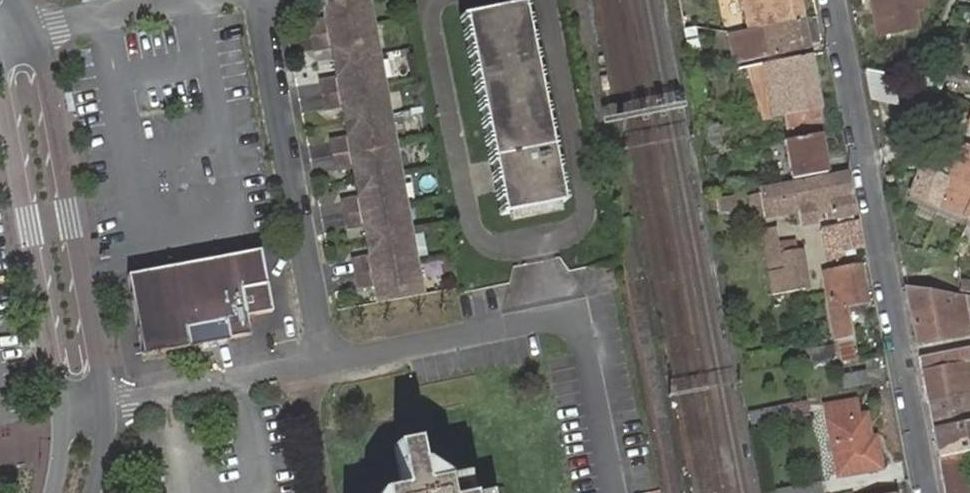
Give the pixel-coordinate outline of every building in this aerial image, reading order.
[(375,301),(376,306),(421,298),(366,0),(327,0),(318,1),(320,9),(327,11),(328,17),(322,18),(308,22),(314,52),(327,49),(334,48),(335,53),(330,60),(332,70),(338,73),(339,77),(333,78),(319,80),(325,112),(339,109),(345,108),(346,112),(341,117),(343,130),(349,133),(350,136),(345,137),(330,141),(336,172),(350,169),(356,167),(357,172),(352,178),(354,188),(361,192),(362,198),(356,199),(341,202),(347,232),(361,230),(368,228),(368,234),(363,240),(365,249),(372,253),(373,258),(367,259),(353,263),(358,292),(373,291),(379,289),(380,296),(375,301)] [(744,24),(762,21),(758,0),(739,0),(744,24)] [(745,33),(803,23),(799,0),(758,0),(762,21),(744,24),(745,33)] [(879,34),(918,27),(915,11),(929,9),(927,0),(872,0),(879,34)] [(462,22),(501,218),(560,207),(521,10),(462,22)] [(809,51),(803,23),(745,33),(735,34),(741,65),(753,62),(772,59),(809,51)] [(694,31),(685,32),(689,51),(698,49),(694,31)] [(772,59),(753,62),(755,73),(763,71),(768,98),(760,100),(757,100),(761,124),(785,120),(788,136),(824,129),(810,59),(773,65),(772,59)] [(755,73),(760,100),(768,98),(763,71),(755,73)] [(703,131),(708,156),(722,153),(718,128),(703,131)] [(818,137),(785,144),(792,182),(826,177),(818,137)] [(963,146),(950,179),(919,167),(909,195),(969,223),(969,149),(963,146)] [(856,219),(848,177),(748,194),(754,226),(761,225),(761,219),(796,213),(799,230),(815,227),(814,221),(812,209),(822,207),(825,220),(831,219),(832,224),(856,219)] [(909,195),(906,204),(969,232),(969,223),(909,195)] [(812,209),(814,221),(825,220),(822,207),(812,209)] [(863,253),(857,226),(823,231),(829,264),(840,262),(839,257),(863,253)] [(804,291),(798,250),(776,252),(774,239),(765,240),(773,295),(804,291)] [(260,289),(265,288),(259,254),(126,278),(140,359),(145,358),(132,282),(255,260),(260,289)] [(260,289),(255,260),(132,282),(145,358),(248,340),(245,321),(270,316),(265,288),(260,289)] [(825,276),(836,344),(850,341),(845,308),(868,304),(861,269),(825,276)] [(969,300),(969,299),(969,284),(958,281),(958,283),(945,279),(941,294),(962,298),(969,300)] [(917,344),(968,336),(962,298),(941,294),(906,288),(917,344)] [(850,341),(836,344),(840,364),(854,361),(850,341)] [(745,373),(832,361),(830,346),(743,359),(745,373)] [(920,359),(928,402),(969,394),(969,351),(920,359)] [(844,393),(868,389),(865,376),(842,380),(844,393)] [(928,402),(933,431),(969,423),(969,394),(928,402)] [(806,403),(748,412),(751,427),(809,418),(806,403)] [(870,456),(868,447),(864,419),(854,421),(851,404),(829,408),(841,479),(881,473),(877,455),(870,456)] [(933,431),(939,458),(969,453),(969,423),(933,431)] [(465,474),(445,477),(424,482),(420,462),(416,442),(394,446),(402,487),(383,491),(383,492),(469,492),(465,474)] [(875,446),(868,447),(870,456),(877,455),(875,446)] [(939,458),(945,492),(969,492),(969,453),(939,458)] [(445,477),(420,462),(424,482),(445,477)] [(782,490),(783,492),(819,492),(818,483),(782,489),(782,490)]
